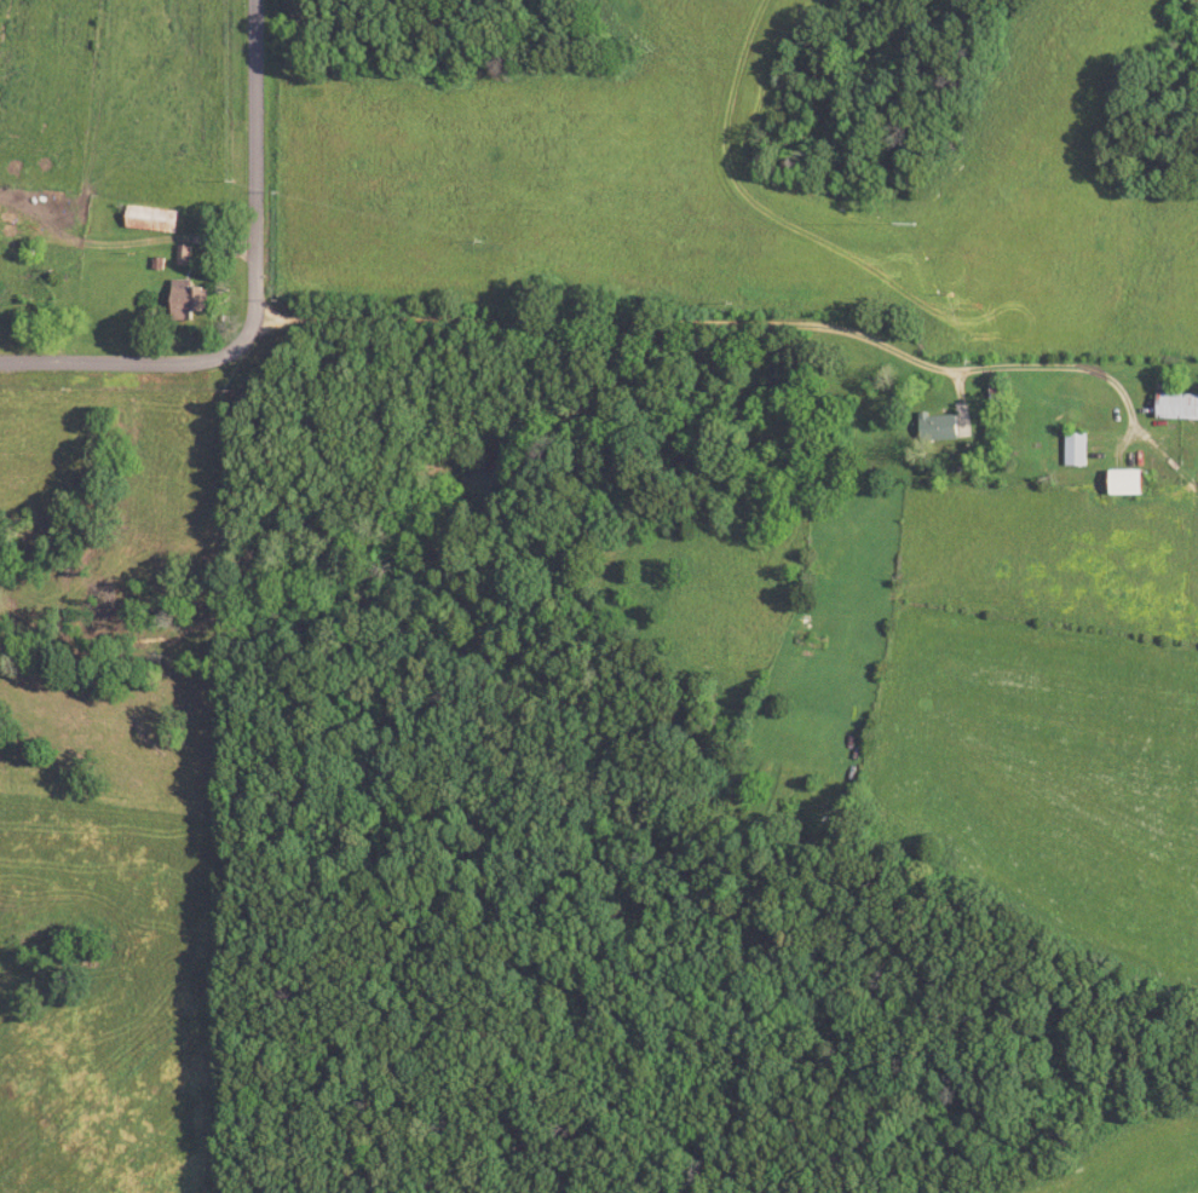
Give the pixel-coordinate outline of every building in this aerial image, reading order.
[(133,232),(183,233),(184,211),(134,209),(133,232)] [(183,266),(196,267),(197,251),(185,249),(183,266)] [(195,282),(178,281),(178,321),(196,322),(196,316),(210,316),(211,289),(195,289),(195,282)] [(1165,396),(1164,421),(1197,422),(1197,397),(1165,396)] [(924,421),(928,446),(964,441),(961,416),(924,421)] [(1093,437),(1071,436),(1070,467),(1092,468),(1093,437)] [(1118,497),(1151,497),(1150,472),(1118,472),(1118,497)]
